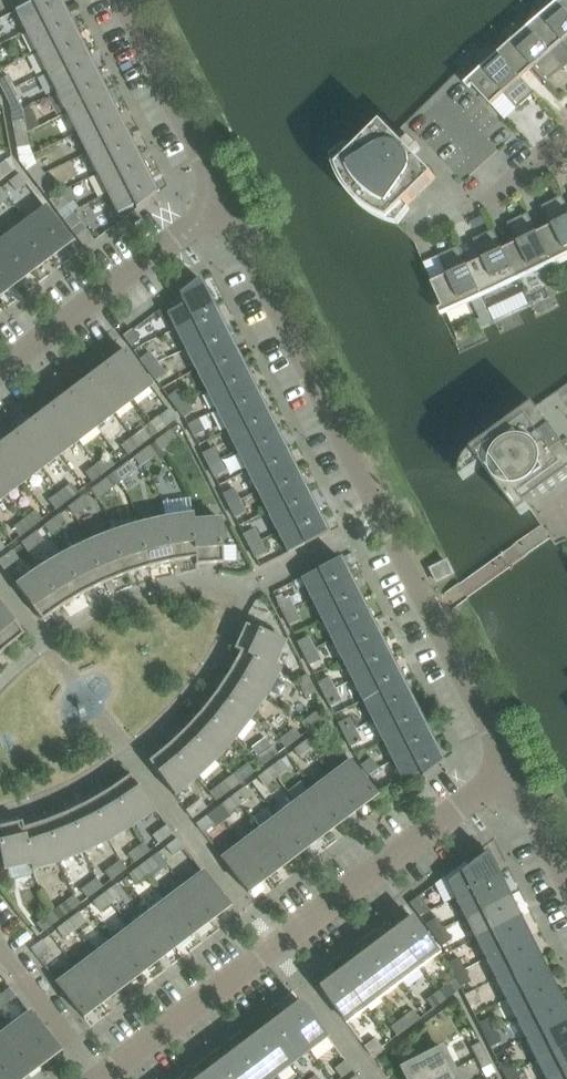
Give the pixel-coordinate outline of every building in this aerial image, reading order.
[(67,11),(62,1),(60,1),(59,0),(36,0),(15,11),(25,32),(65,12),(67,11)] [(559,3),(557,0),(541,0),(532,7),(541,18),(529,28),(551,53),(563,43),(566,48),(566,12),(559,3)] [(559,3),(566,12),(566,0),(562,0),(559,3)] [(75,32),(77,31),(72,21),(70,22),(65,12),(25,32),(36,52),(75,32)] [(551,53),(529,28),(520,18),(503,33),(511,43),(499,54),(522,79),(533,69),(546,84),(564,68),(551,53)] [(85,52),(87,51),(82,41),(80,42),(75,32),(36,52),(46,72),(85,52)] [(522,79),(499,54),(491,44),(473,60),(477,64),(464,76),(492,106),(505,94),(518,109),(535,94),(522,79)] [(56,93),(95,73),(97,72),(92,61),(90,62),(85,52),(46,72),(56,93)] [(66,113),(106,93),(108,92),(102,81),(100,82),(95,73),(56,93),(66,113)] [(8,76),(0,80),(0,87),(3,94),(14,88),(8,76)] [(20,100),(14,88),(3,94),(9,106),(20,100)] [(116,114),(118,113),(113,102),(111,103),(106,93),(66,113),(76,133),(116,114)] [(87,154),(126,134),(128,133),(123,122),(121,123),(116,114),(76,133),(87,154)] [(26,133),(24,120),(12,122),(14,135),(26,133)] [(391,222),(429,185),(436,178),(414,156),(421,150),(422,149),(413,140),(406,147),(384,125),(339,169),(344,181),(350,191),(357,200),(366,209),(376,215),(386,221),(391,222)] [(29,146),(26,133),(14,135),(16,148),(29,146)] [(136,154),(138,153),(133,142),(131,143),(126,134),(87,154),(97,174),(136,154)] [(107,194),(147,174),(149,173),(143,162),(141,163),(136,154),(97,174),(107,194)] [(5,161),(0,165),(0,176),(2,179),(13,171),(5,161)] [(44,175),(36,164),(26,172),(35,183),(44,175)] [(27,184),(20,174),(9,182),(16,191),(27,184)] [(135,210),(157,194),(156,193),(158,192),(153,183),(151,184),(147,174),(107,194),(118,215),(135,207),(136,209),(135,209),(135,210)] [(52,186),(44,175),(35,183),(43,193),(52,186)] [(67,205),(58,193),(48,201),(57,213),(67,205)] [(563,196),(543,207),(553,227),(539,234),(544,243),(554,263),(566,256),(566,204),(563,196)] [(71,242),(46,209),(45,209),(26,223),(52,257),(71,242)] [(554,263),(544,243),(539,234),(529,214),(508,224),(518,244),(504,251),(509,260),(518,280),(554,263)] [(52,257),(26,223),(8,236),(34,270),(52,257)] [(94,241),(85,230),(76,237),(85,249),(94,241)] [(518,280),(509,260),(504,251),(495,230),(474,240),(484,260),(469,267),(474,277),(483,297),(518,280)] [(8,236),(0,243),(0,263),(16,284),(34,270),(8,236)] [(483,297),(474,277),(469,267),(460,247),(439,256),(448,276),(433,283),(446,314),(483,297)] [(0,263),(0,296),(16,284),(0,263)] [(215,310),(212,304),(214,303),(207,289),(205,290),(199,279),(179,294),(184,305),(167,313),(175,330),(215,310)] [(553,284),(558,292),(565,289),(560,280),(553,284)] [(487,307),(478,312),(484,325),(493,321),(487,307)] [(225,330),(220,321),(222,320),(217,309),(215,310),(175,330),(185,350),(225,330)] [(503,319),(499,309),(491,313),(495,322),(503,319)] [(235,350),(230,341),(232,340),(227,329),(225,330),(185,350),(196,370),(235,350)] [(140,341),(131,330),(122,337),(131,348),(140,341)] [(245,371),(240,361),(243,360),(237,349),(235,350),(196,370),(206,390),(245,371)] [(151,385),(129,357),(125,352),(106,366),(132,400),(150,386),(150,385),(151,385)] [(157,363),(149,353),(140,360),(148,370),(157,363)] [(165,374),(157,363),(148,370),(156,381),(165,374)] [(132,400),(106,366),(88,379),(114,413),(132,400)] [(256,391),(251,381),(253,380),(247,370),(245,371),(206,390),(216,411),(256,391)] [(114,413),(88,379),(70,393),(96,427),(114,413)] [(185,401),(177,390),(168,397),(176,408),(185,401)] [(266,411),(261,401),(263,400),(258,390),(256,391),(216,411),(226,431),(266,411)] [(96,427),(70,393),(52,407),(78,441),(96,427)] [(193,411),(185,401),(176,408),(184,418),(193,411)] [(566,447),(536,406),(474,452),(519,513),(566,478),(566,448),(566,447)] [(78,441),(52,407),(34,421),(59,455),(78,441)] [(176,419),(169,410),(158,418),(165,427),(176,419)] [(276,432),(271,422),(273,421),(268,410),(266,411),(226,431),(236,451),(276,432)] [(204,431),(198,419),(188,425),(194,437),(204,431)] [(59,455),(34,421),(16,434),(41,468),(59,455)] [(150,438),(143,430),(132,438),(139,447),(150,438)] [(286,452),(281,442),(283,441),(278,431),(276,432),(236,451),(247,472),(286,452)] [(161,451),(176,440),(170,432),(155,443),(161,451)] [(16,434),(0,446),(0,451),(23,482),(41,468),(16,434)] [(139,447),(132,438),(121,446),(128,455),(139,447)] [(140,466),(155,455),(149,447),(134,458),(140,466)] [(219,460),(213,448),(202,454),(208,466),(219,460)] [(0,451),(0,489),(5,496),(23,482),(0,451)] [(296,472),(292,462),(294,461),(288,451),(286,452),(247,472),(257,492),(296,472)] [(114,466),(107,457),(96,465),(103,474),(114,466)] [(225,472),(219,460),(208,466),(214,477),(225,472)] [(119,482),(134,471),(128,463),(113,474),(119,482)] [(103,474),(96,465),(85,474),(92,482),(103,474)] [(307,492),(302,483),(304,482),(298,471),(296,472),(257,492),(267,512),(307,492)] [(97,499),(112,488),(106,480),(91,491),(97,499)] [(78,493),(71,484),(60,493),(66,502),(78,493)] [(239,501),(233,489),(223,494),(229,506),(239,501)] [(317,512),(312,503),(314,502),(309,491),(307,492),(267,512),(277,532),(317,512)] [(66,502),(60,493),(49,501),(55,510),(66,502)] [(75,516),(89,505),(83,497),(69,508),(75,516)] [(245,512),(239,501),(229,506),(235,518),(245,512)] [(327,533),(322,523),(324,522),(319,511),(317,512),(277,532),(288,553),(327,533)] [(42,520),(35,512),(24,520),(30,529),(42,520)] [(51,534),(65,523),(59,515),(45,526),(51,534)] [(195,559),(194,522),(193,516),(165,520),(173,562),(195,559)] [(30,529),(24,520),(13,529),(19,537),(30,529)] [(173,562),(165,520),(138,526),(149,567),(173,562)] [(223,563),(222,537),(221,537),(221,521),(194,522),(195,559),(196,565),(223,563)] [(149,567),(138,526),(112,534),(127,574),(149,567)] [(260,541),(254,529),(243,535),(249,546),(260,541)] [(28,552),(42,541),(36,533),(22,544),(28,552)] [(127,574),(112,534),(87,544),(104,583),(127,574)] [(266,553),(260,541),(249,546),(255,558),(266,553)] [(104,583),(87,544),(63,556),(83,594),(104,583)] [(18,559),(12,551),(0,560),(0,565),(4,570),(18,559)] [(83,594),(63,556),(39,570),(62,606),(76,598),(83,594)] [(351,580),(353,579),(347,568),(345,569),(340,558),(300,578),(311,599),(351,580)] [(445,562),(440,564),(429,570),(436,582),(452,574),(445,562)] [(62,606),(39,570),(16,586),(41,621),(62,606)] [(321,620),(361,600),(363,599),(357,588),(355,589),(351,580),(311,599),(321,620)] [(288,596),(284,587),(272,592),(274,596),(277,602),(288,596)] [(293,608),(288,596),(277,602),(283,614),(293,608)] [(371,620),(373,619),(368,608),(366,609),(361,600),(321,620),(331,640),(371,620)] [(7,613),(7,614),(0,605),(0,647),(3,651),(23,635),(7,613)] [(299,620),(293,608),(283,614),(289,625),(299,620)] [(381,640),(383,639),(378,628),(376,629),(371,620),(331,640),(342,660),(381,640)] [(273,666),(284,642),(269,636),(269,635),(245,625),(234,650),(240,653),(273,666)] [(314,649),(308,637),(297,642),(303,654),(314,649)] [(352,681),(391,660),(393,659),(388,649),(386,650),(381,640),(342,660),(352,681)] [(320,661),(314,649),(303,654),(309,666),(320,661)] [(266,694),(279,669),(273,666),(240,653),(229,672),(266,694)] [(362,701),(402,681),(404,680),(398,669),(396,670),(391,660),(352,681),(362,701)] [(251,717),(266,694),(229,672),(216,692),(251,717)] [(315,692),(306,676),(298,680),(306,697),(315,692)] [(334,689),(328,677),(318,683),(324,695),(334,689)] [(372,721),(412,701),(414,700),(408,690),(406,691),(402,681),(362,701),(372,721)] [(340,701),(334,689),(324,695),(330,707),(340,701)] [(251,717),(216,692),(201,711),(234,739),(251,717)] [(422,721),(424,720),(419,710),(417,711),(412,701),(372,721),(382,741),(422,721)] [(234,739),(201,711),(185,729),(215,758),(234,739)] [(307,732),(322,721),(316,713),(301,724),(307,732)] [(355,730),(349,718),(338,723),(344,735),(355,730)] [(432,741),(434,740),(429,730),(427,731),(422,721),(382,741),(393,762),(432,741)] [(215,758),(185,729),(168,746),(196,778),(215,758)] [(285,748),(300,737),(294,729),(279,740),(285,748)] [(361,742),(355,730),(344,735),(350,747),(361,742)] [(323,742),(316,733),(305,742),(308,745),(312,751),(323,742)] [(422,777),(442,762),(442,761),(444,759),(439,750),(437,751),(432,741),(393,762),(403,782),(420,774),(422,777)] [(312,751),(308,745),(305,742),(294,750),(300,759),(312,751)] [(196,778),(168,746),(148,762),(164,783),(174,796),(196,778)] [(262,766),(277,755),(271,747),(256,758),(262,766)] [(378,769),(370,758),(361,765),(369,776),(378,769)] [(287,770),(280,761),(269,769),(276,778),(287,770)] [(371,790),(350,762),(349,762),(331,776),(356,810),(375,796),(371,790)] [(239,784),(253,772),(247,765),(233,776),(239,784)] [(276,778),(269,769),(258,778),(264,787),(276,778)] [(155,810),(145,797),(146,797),(130,776),(109,790),(132,826),(155,810)] [(356,810),(331,776),(313,790),(338,823),(356,810)] [(215,801),(230,790),(224,782),(209,793),(215,801)] [(398,796),(390,785),(381,792),(389,802),(398,796)] [(251,797),(244,788),(233,796),(240,805),(251,797)] [(132,826),(109,790),(88,803),(109,840),(132,826)] [(338,823),(313,790),(295,803),(320,837),(338,823)] [(240,805),(233,796),(222,805),(228,814),(240,805)] [(192,819),(206,808),(200,800),(186,811),(192,819)] [(109,840),(88,803),(67,813),(84,852),(109,840)] [(320,837),(295,803),(277,817),(302,851),(320,837)] [(84,852),(67,813),(44,822),(59,862),(84,852)] [(214,825),(207,816),(196,824),(203,833),(214,825)] [(302,851),(277,817),(259,831),(284,864),(302,851)] [(23,829),(21,822),(0,827),(0,855),(0,854),(3,870),(30,864),(23,829)] [(59,862),(44,822),(23,829),(30,864),(31,871),(59,862)] [(158,844),(173,833),(167,825),(152,836),(158,844)] [(284,864),(259,831),(241,844),(266,878),(284,864)] [(184,848),(177,839),(166,847),(173,856),(184,848)] [(134,863),(149,852),(143,844),(128,855),(134,863)] [(266,878),(241,844),(222,858),(222,859),(243,887),(247,892),(266,878)] [(498,877),(488,857),(489,857),(486,852),(447,882),(455,898),(498,877)] [(158,867),(151,858),(140,867),(147,876),(158,867)] [(111,880),(126,869),(120,861),(105,872),(111,880)] [(147,876),(140,867),(129,875),(135,884),(147,876)] [(224,901),(203,873),(203,874),(202,873),(184,887),(209,921),(228,907),(224,901)] [(466,918),(509,897),(498,877),(455,898),(466,918)] [(87,898),(102,887),(96,879),(81,890),(87,898)] [(122,895),(115,886),(104,894),(111,903),(122,895)] [(209,921),(184,887),(166,901),(191,935),(209,921)] [(111,903),(104,894),(93,903),(99,911),(111,903)] [(428,909),(418,896),(409,904),(418,916),(428,909)] [(65,916),(79,904),(73,897),(59,908),(65,916)] [(476,938),(519,917),(509,897),(466,918),(476,938)] [(191,935),(166,901),(148,914),(173,948),(191,935)] [(43,932),(57,921),(51,913),(37,924),(43,932)] [(86,922),(79,913),(68,921),(75,930),(86,922)] [(173,948),(148,914),(130,928),(155,962),(173,948)] [(486,959),(529,938),(519,917),(476,938),(486,959)] [(437,952),(417,925),(412,918),(392,933),(418,967),(437,953),(436,952),(437,952)] [(443,929),(435,918),(425,925),(433,936),(443,929)] [(75,930),(68,921),(57,930),(63,939),(75,930)] [(155,962),(130,928),(112,942),(137,976),(155,962)] [(451,940),(443,929),(433,936),(441,947),(451,940)] [(418,967),(392,933),(375,946),(400,980),(418,967)] [(496,979),(539,958),(529,938),(486,959),(496,979)] [(48,950),(42,941),(31,949),(37,958),(48,950)] [(137,976),(112,942),(94,955),(119,989),(137,976)] [(400,980),(375,946),(357,960),(382,994),(400,980)] [(119,989),(94,955),(76,969),(101,1003),(119,989)] [(464,970),(458,958),(447,963),(453,975),(464,970)] [(506,1000),(549,978),(539,958),(496,979),(506,1000)] [(382,994),(357,960),(338,974),(364,1008),(382,994)] [(101,1003),(76,969),(57,983),(57,984),(82,1017),(101,1003)] [(470,982),(464,970),(453,975),(459,987),(470,982)] [(364,1008),(338,974),(320,988),(325,995),(345,1021),(346,1021),(364,1008)] [(516,1020),(559,998),(549,978),(506,1000),(516,1020)] [(455,992),(449,983),(437,992),(444,1001),(455,992)] [(16,996),(10,988),(0,995),(0,1007),(16,996)] [(480,1002),(474,990),(463,995),(469,1008),(480,1002)] [(444,1001),(437,992),(426,1000),(433,1009),(444,1001)] [(566,1020),(566,1014),(559,998),(516,1020),(527,1040),(566,1020)] [(326,1036),(306,1009),(300,1002),(282,1016),(308,1050),(326,1037),(325,1036),(326,1036)] [(419,1019),(412,1011),(401,1019),(408,1028),(419,1019)] [(53,1045),(29,1013),(29,1014),(29,1013),(11,1027),(40,1066),(58,1052),(53,1045)] [(308,1050),(282,1016),(264,1030),(289,1064),(308,1050)] [(495,1031),(489,1018),(478,1024),(484,1036),(495,1031)] [(408,1028),(401,1019),(390,1028),(397,1036),(408,1028)] [(566,1045),(566,1020),(527,1040),(537,1060),(566,1045)] [(11,1027),(0,1035),(0,1051),(21,1078),(23,1078),(40,1066),(11,1027)] [(289,1064),(264,1030),(246,1043),(272,1078),(289,1064)] [(501,1043),(495,1031),(484,1036),(490,1048),(501,1043)] [(381,1048),(375,1039),(364,1047),(371,1056),(381,1048)] [(246,1043),(227,1057),(244,1078),(270,1078),(272,1078),(246,1043)] [(485,1054),(479,1043),(470,1047),(476,1058),(485,1054)] [(566,1070),(566,1045),(537,1060),(546,1078),(549,1078),(566,1070)] [(441,1049),(403,1069),(408,1078),(433,1078),(451,1070),(441,1049)] [(0,1051),(0,1078),(21,1078),(0,1051)] [(491,1065),(485,1054),(476,1058),(481,1069),(491,1065)] [(227,1057),(209,1071),(215,1078),(244,1078),(227,1057)] [(515,1071),(509,1059),(498,1065),(504,1077),(515,1071)] [(352,1070),(345,1061),(334,1069),(341,1078),(352,1070)] [(451,1070),(433,1078),(456,1078),(451,1070)] [(549,1078),(566,1078),(566,1070),(549,1078)]
